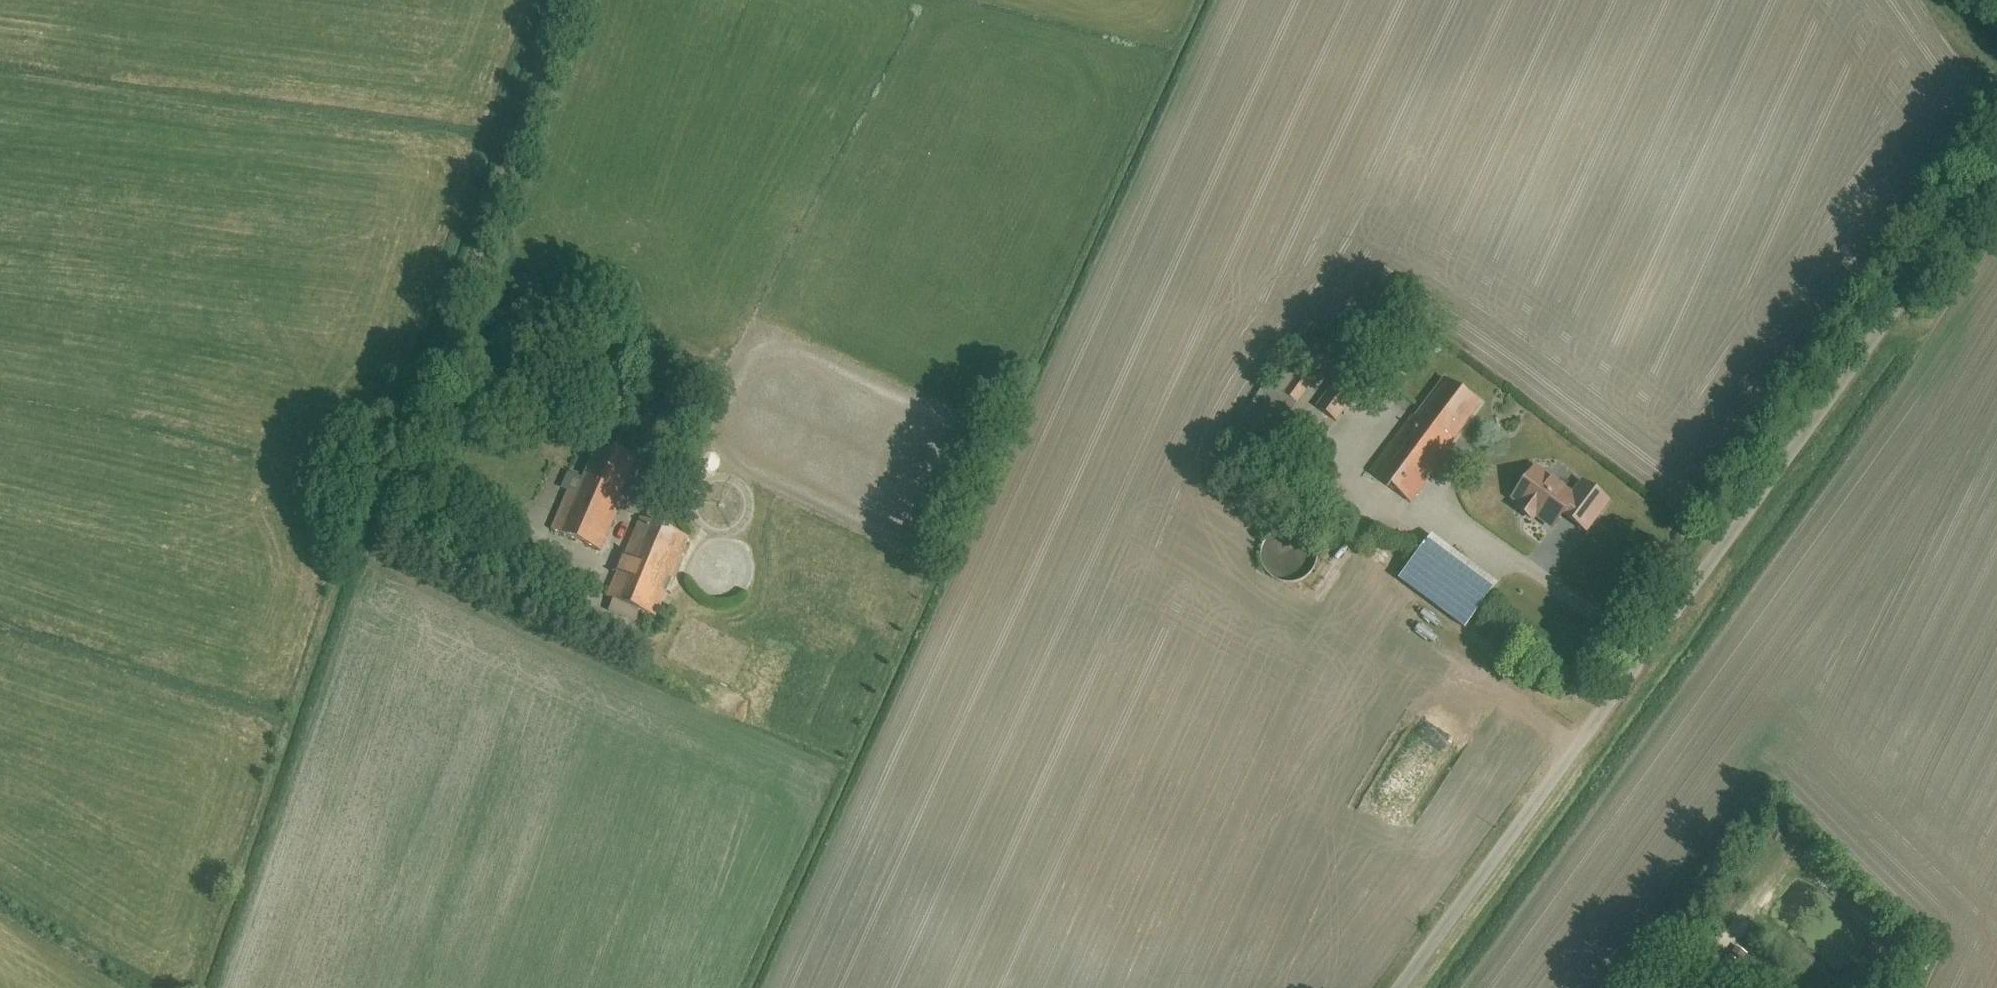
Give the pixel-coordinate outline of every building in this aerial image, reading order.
[(1318,416),(1338,430),(1375,376),(1354,362),(1318,416)] [(1282,400),(1295,409),(1311,384),(1298,375),(1282,400)] [(1371,479),(1413,508),(1481,411),(1440,382),(1371,479)] [(585,445),(547,537),(589,554),(627,462),(585,445)] [(1525,474),(1504,506),(1544,532),(1565,501),(1525,474)] [(1559,524),(1583,540),(1604,509),(1580,493),(1559,524)] [(634,528),(607,600),(653,617),(680,545),(634,528)] [(1426,536),(1391,582),(1454,628),(1488,582),(1426,536)]
